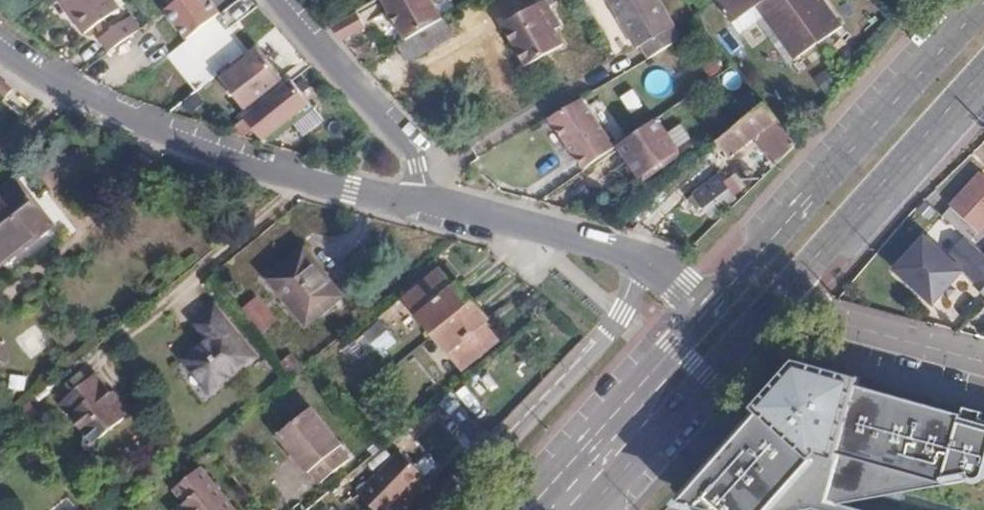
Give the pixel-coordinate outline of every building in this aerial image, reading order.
[(75,24),(77,22),(86,34),(94,28),(102,23),(118,11),(110,0),(57,0),(75,24)] [(166,9),(187,38),(216,16),(219,14),(209,0),(178,0),(169,6),(166,9)] [(407,41),(423,32),(443,20),(431,0),(383,0),(407,41)] [(550,0),(545,0),(502,25),(526,67),(569,42),(558,23),(562,21),(550,0)] [(676,44),(650,0),(599,0),(631,52),(635,50),(643,63),(676,44)] [(788,0),(723,0),(718,4),(734,26),(759,9),(767,21),(797,61),(819,46),(788,0)] [(819,46),(840,32),(819,0),(788,0),(819,46)] [(759,9),(734,26),(742,38),(767,21),(759,9)] [(196,92),(243,53),(216,16),(187,38),(166,54),(196,92)] [(99,41),(107,52),(137,31),(129,19),(110,33),(102,38),(99,41)] [(423,32),(433,48),(453,36),(444,20),(443,20),(423,32)] [(77,22),(75,24),(84,36),(86,34),(77,22)] [(94,28),(102,38),(110,33),(102,23),(94,28)] [(407,41),(397,48),(407,64),(433,48),(423,32),(407,41)] [(258,50),(221,80),(250,115),(288,86),(258,50)] [(0,76),(0,93),(7,99),(15,89),(0,76)] [(308,105),(292,83),(288,86),(250,115),(245,119),(263,140),(308,105)] [(577,102),(545,122),(584,170),(615,149),(577,102)] [(735,155),(778,122),(764,105),(722,138),(735,155)] [(666,136),(655,121),(617,148),(639,178),(677,151),(666,136)] [(680,126),(666,136),(677,151),(691,142),(680,126)] [(941,219),(970,244),(983,228),(983,174),(983,173),(941,219)] [(711,216),(734,197),(717,176),(701,188),(707,196),(699,202),(711,216)] [(54,227),(20,186),(0,202),(0,270),(54,227)] [(707,196),(701,188),(693,194),(699,202),(707,196)] [(951,287),(979,255),(963,240),(948,257),(942,251),(944,249),(940,245),(937,247),(925,236),(895,270),(934,305),(946,292),(949,294),(954,289),(951,287)] [(341,293),(303,248),(267,278),(305,323),(341,293)] [(983,279),(983,277),(983,272),(977,266),(973,270),(983,279)] [(432,333),(471,300),(457,283),(451,288),(437,272),(404,298),(432,333)] [(259,300),(244,310),(261,336),(276,325),(259,300)] [(485,317),(471,300),(432,333),(461,368),(493,340),(479,323),(485,317)] [(252,356),(217,314),(202,328),(213,341),(191,359),(215,387),(252,356)] [(359,350),(385,328),(377,319),(351,341),(359,350)] [(397,342),(385,328),(359,350),(372,364),(397,342)] [(697,509),(864,509),(842,504),(882,497),(903,502),(906,492),(983,478),(983,420),(801,368),(762,412),(759,416),(759,424),(761,428),(767,433),(763,437),(759,434),(748,446),(752,449),(697,509)] [(106,398),(111,393),(104,385),(102,385),(93,373),(59,401),(70,413),(68,415),(84,435),(92,444),(99,438),(123,418),(106,398)] [(467,410),(451,391),(440,401),(455,420),(467,410)] [(112,392),(111,393),(106,398),(123,418),(128,412),(112,392)] [(276,435),(287,448),(297,460),(308,472),(311,470),(320,481),(349,458),(339,447),(342,444),(309,408),(276,435)] [(92,444),(84,435),(84,448),(99,448),(99,438),(92,444)] [(297,460),(287,448),(283,452),(293,463),(297,460)] [(425,474),(400,451),(360,493),(377,509),(390,509),(414,485),(425,474)] [(199,468),(173,489),(185,503),(177,509),(235,509),(199,468)] [(430,480),(425,474),(414,485),(420,490),(430,480)]
